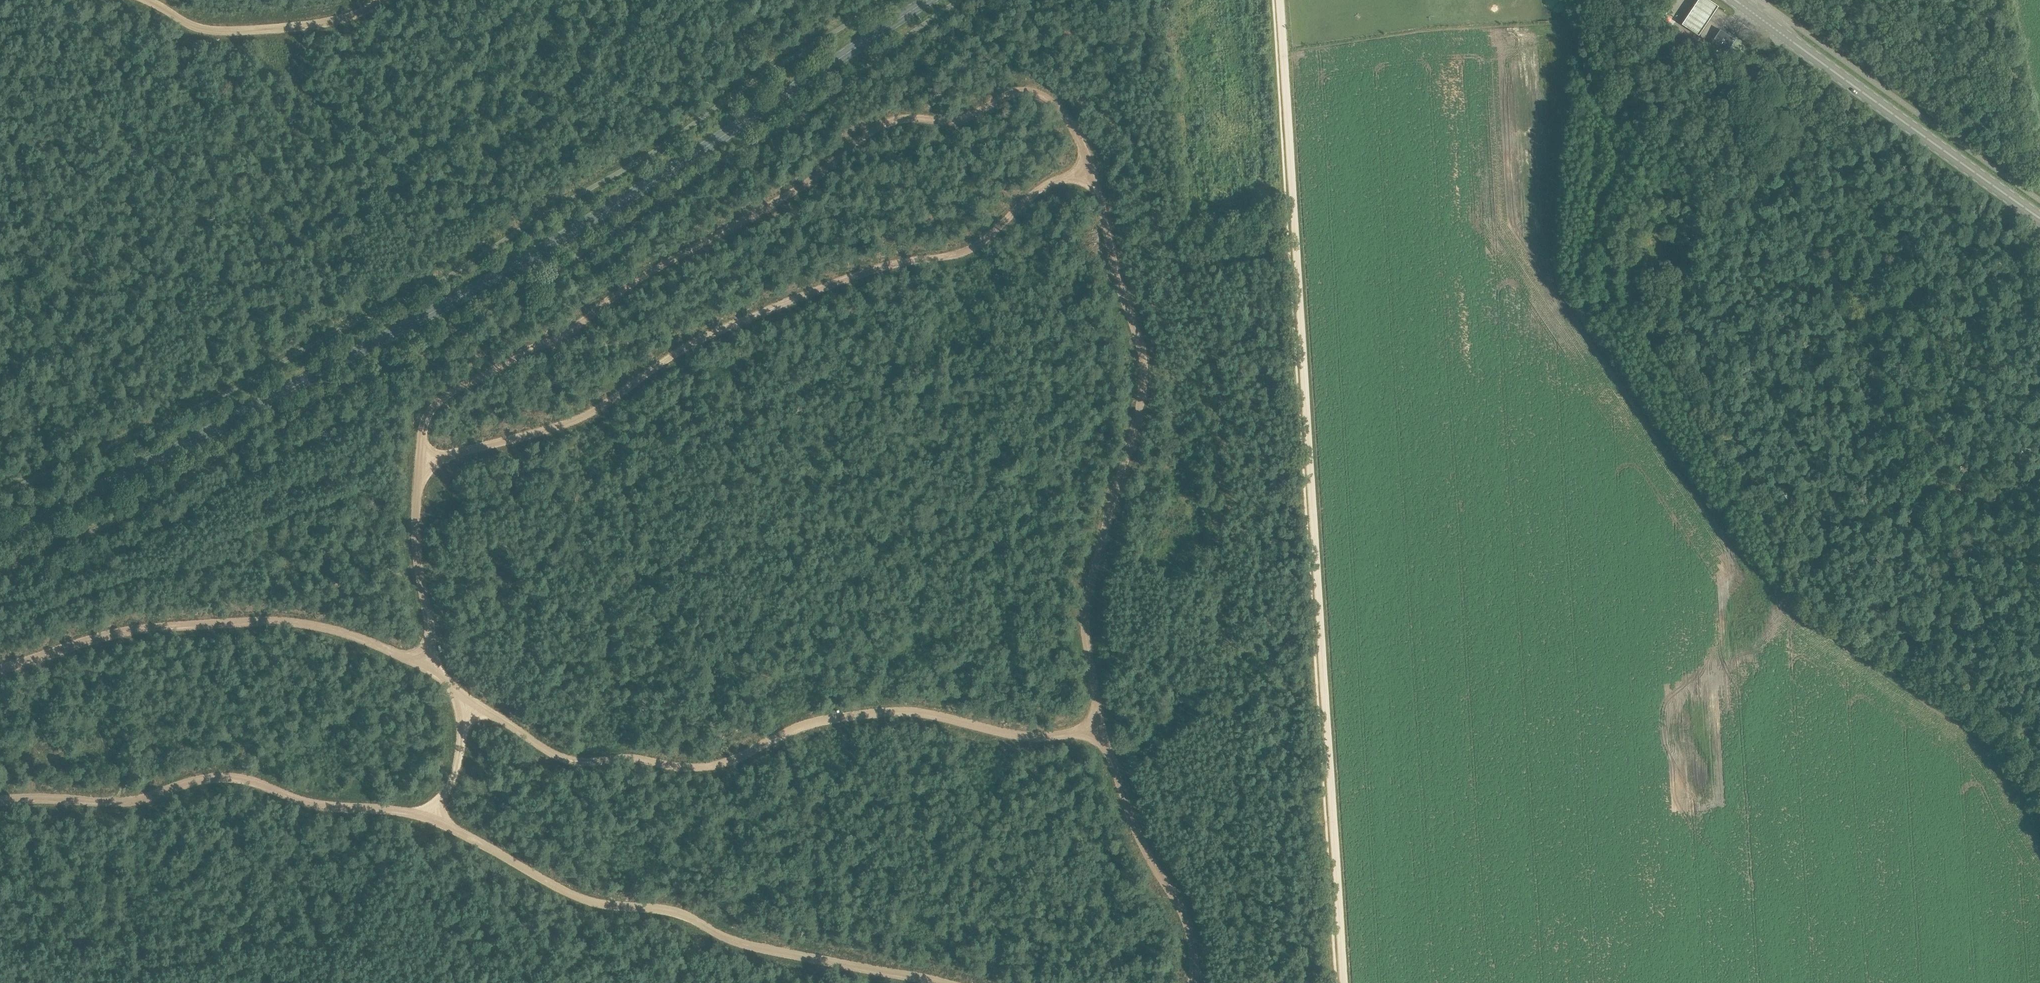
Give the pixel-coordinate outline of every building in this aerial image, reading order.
[(1703,0),(1701,0),(1684,25),(1701,36),(1711,22),(1719,10),(1703,0)] [(1708,49),(1706,51),(1721,62),(1736,40),(1733,39),(1728,35),(1720,30),(1711,44),(1708,49)]
